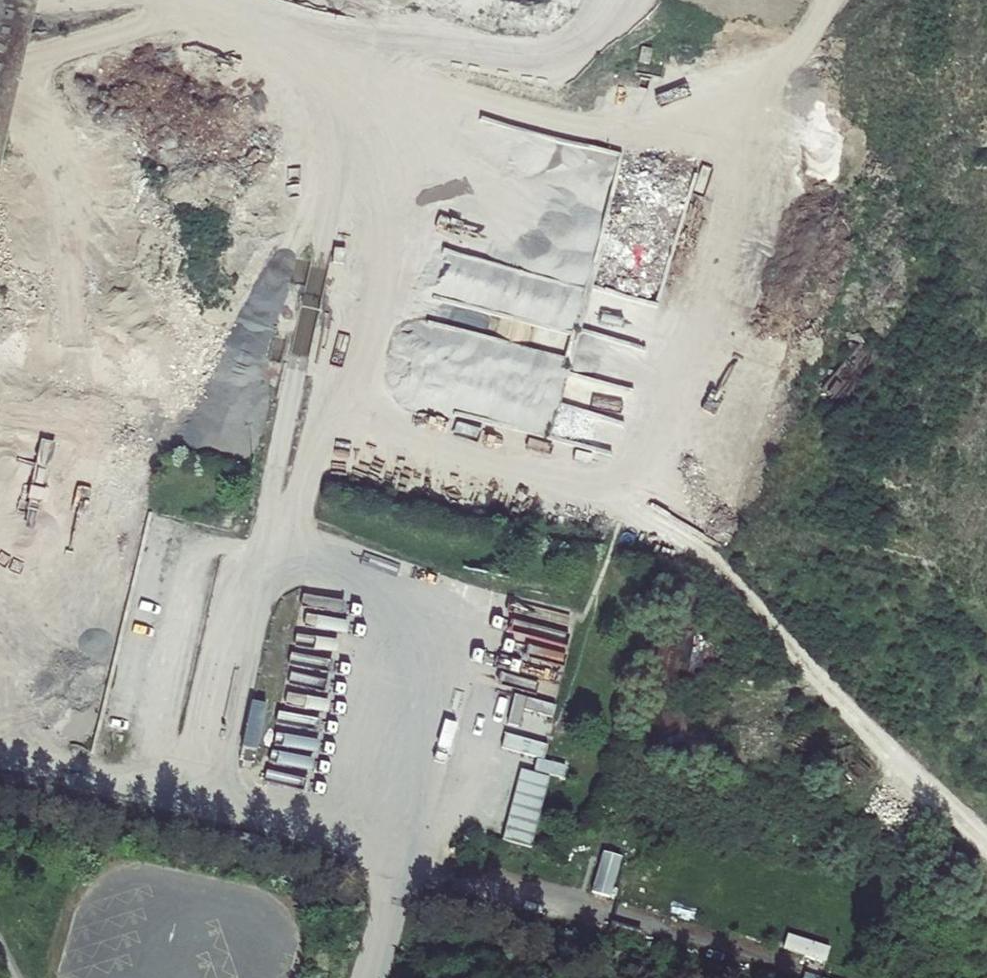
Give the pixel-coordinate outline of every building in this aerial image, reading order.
[(8,126),(37,0),(0,0),(0,124),(8,126)] [(0,124),(0,138),(5,139),(8,126),(0,124)] [(517,629),(512,648),(564,662),(569,643),(517,629)] [(514,696),(506,725),(547,735),(554,706),(514,696)] [(499,750),(543,761),(547,745),(504,734),(499,750)] [(520,769),(500,838),(530,847),(550,777),(520,769)] [(609,898),(621,857),(601,851),(589,892),(609,898)]
